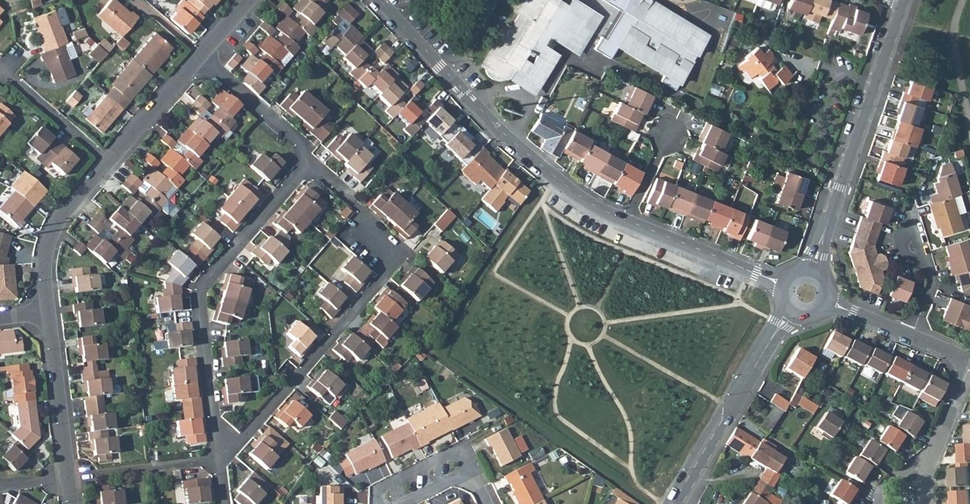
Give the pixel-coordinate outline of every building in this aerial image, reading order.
[(97,15),(121,36),(138,18),(131,12),(130,13),(114,0),(110,0),(97,15)] [(169,19),(186,34),(202,16),(199,14),(185,2),(183,0),(181,0),(176,6),(179,8),(175,12),(169,19)] [(185,2),(199,14),(210,2),(212,4),(216,0),(186,0),(185,2)] [(296,26),(304,33),(309,38),(317,30),(312,26),(322,15),(318,11),(313,7),(305,0),(300,0),(292,9),(299,15),(303,19),(300,21),(296,26)] [(318,11),(328,0),(319,0),(313,7),(318,11)] [(535,87),(556,53),(543,44),(548,35),(577,53),(590,30),(583,26),(592,11),(575,0),(569,0),(566,4),(566,3),(565,1),(564,1),(563,0),(552,0),(549,2),(545,0),(523,0),(515,13),(519,15),(511,28),(507,26),(484,63),(487,66),(486,68),(484,69),(484,71),(485,73),(486,75),(488,77),(490,79),(491,79),(494,80),(495,81),(498,80),(508,78),(511,78),(510,75),(514,68),(530,78),(531,84),(535,87)] [(688,73),(695,61),(694,61),(706,40),(692,31),(682,46),(674,41),(673,44),(667,41),(669,38),(637,19),(643,10),(645,11),(650,2),(650,1),(651,0),(604,0),(619,9),(623,11),(606,39),(603,36),(595,49),(611,58),(618,46),(665,75),(661,81),(675,90),(687,72),(688,73)] [(764,0),(757,0),(755,5),(769,10),(772,9),(774,4),(764,0)] [(804,15),(809,0),(790,0),(786,8),(804,15)] [(823,17),(832,20),(837,4),(829,0),(828,0),(809,0),(804,15),(803,18),(818,23),(821,16),(823,17)] [(674,41),(682,46),(692,31),(706,40),(708,36),(650,1),(650,2),(645,11),(643,10),(637,19),(669,38),(667,41),(673,44),(674,41)] [(280,2),(275,8),(285,17),(286,18),(291,12),(280,2)] [(834,29),(838,31),(847,6),(838,3),(837,4),(832,20),(829,27),(834,29)] [(841,28),(859,34),(866,13),(855,9),(856,6),(848,4),(847,6),(838,31),(839,31),(841,28)] [(336,16),(330,22),(336,27),(342,21),(352,10),(346,5),(336,16)] [(63,7),(55,11),(60,25),(69,22),(63,7)] [(603,36),(606,39),(623,11),(619,9),(603,36)] [(55,10),(33,18),(43,43),(41,43),(44,51),(63,44),(67,43),(60,25),(55,11),(55,10)] [(352,10),(342,21),(347,26),(357,15),(352,10)] [(583,26),(590,30),(600,15),(592,11),(583,26)] [(285,37),(278,45),(287,53),(291,57),(299,49),(294,45),(304,33),(296,26),(286,18),(285,17),(275,29),(282,35),(285,37)] [(334,29),(341,36),(344,34),(349,28),(347,26),(342,21),(336,27),(334,29)] [(263,22),(258,28),(268,36),(269,37),(274,32),(263,22)] [(83,27),(72,32),(74,39),(86,35),(83,27)] [(334,29),(322,42),(329,50),(334,45),(345,56),(359,40),(362,38),(350,27),(349,28),(344,34),(341,36),(334,29)] [(155,33),(132,59),(150,75),(161,63),(160,61),(172,48),(155,33)] [(275,43),(278,45),(285,37),(282,35),(275,43)] [(117,42),(125,48),(130,42),(122,36),(117,42)] [(267,57),(260,65),(269,72),(274,77),(282,68),(277,64),(287,53),(278,45),(275,43),(269,37),(268,36),(257,48),(265,55),(267,57)] [(345,56),(342,59),(353,69),(348,74),(356,81),(368,68),(364,64),(361,61),(365,57),(371,51),(359,40),(345,56)] [(63,44),(69,59),(76,56),(70,42),(67,43),(63,44)] [(246,42),(241,47),(250,56),(252,57),(257,51),(246,42)] [(382,43),(372,54),(377,59),(387,49),(382,43)] [(44,51),(40,53),(43,61),(45,60),(54,82),(75,74),(69,59),(63,44),(44,51)] [(96,44),(88,54),(98,63),(107,53),(96,44)] [(744,70),(750,77),(755,73),(759,77),(757,78),(766,90),(776,82),(775,81),(777,79),(781,84),(791,75),(783,65),(776,71),(769,62),(771,60),(772,53),(768,49),(762,54),(756,47),(744,57),(745,59),(736,67),(738,70),(744,70)] [(387,49),(377,59),(383,64),(393,54),(387,49)] [(914,60),(923,63),(926,54),(918,51),(914,60)] [(277,64),(282,68),(291,57),(287,53),(277,64)] [(235,54),(225,65),(231,70),(241,59),(235,54)] [(258,62),(260,65),(267,57),(265,55),(258,62)] [(250,56),(240,68),(247,74),(250,76),(243,84),(257,96),(264,87),(259,83),(269,72),(260,65),(258,62),(252,57),(250,56)] [(150,75),(132,59),(110,84),(113,87),(107,94),(122,108),(129,100),(127,98),(135,88),(138,90),(150,75)] [(368,68),(356,81),(364,89),(368,84),(379,95),(395,78),(397,76),(386,65),(379,71),(376,75),(373,73),(368,68)] [(241,82),(243,84),(250,76),(247,74),(241,82)] [(379,95),(377,97),(388,107),(384,112),(392,119),(396,115),(404,106),(399,102),(397,99),(400,95),(407,89),(395,78),(379,95)] [(923,100),(926,101),(931,87),(910,80),(908,87),(906,94),(903,93),(900,100),(915,105),(917,98),(923,100)] [(418,81),(408,91),(413,97),(423,86),(418,81)] [(622,103),(640,113),(642,114),(647,105),(650,106),(655,97),(633,86),(629,95),(627,94),(622,103)] [(127,98),(129,100),(138,90),(135,88),(127,98)] [(75,90),(65,101),(72,107),(81,96),(75,90)] [(221,91),(210,102),(218,109),(220,111),(214,119),(227,131),(234,123),(230,119),(240,107),(221,91)] [(289,95),(279,107),(285,112),(287,110),(295,116),(299,120),(314,102),(302,92),(297,98),(295,100),(289,95)] [(107,94),(85,119),(100,132),(122,108),(107,94)] [(205,111),(210,106),(199,96),(194,102),(205,111)] [(404,106),(396,115),(407,126),(402,130),(410,137),(423,124),(415,117),(418,115),(424,108),(413,97),(404,106)] [(915,105),(921,107),(923,100),(917,98),(915,105)] [(435,100),(425,110),(431,116),(440,106),(441,105),(435,100)] [(898,120),(914,126),(921,107),(915,105),(900,100),(898,107),(901,108),(898,116),(897,120),(898,120)] [(197,118),(187,130),(206,146),(216,135),(220,139),(227,131),(214,119),(211,117),(205,111),(194,102),(189,108),(199,116),(197,118)] [(303,123),(311,130),(309,132),(315,138),(321,143),(330,132),(325,127),(325,126),(319,121),(321,118),(326,112),(314,102),(299,120),(303,123)] [(622,103),(619,102),(610,120),(633,131),(637,124),(635,123),(637,119),(640,113),(622,103)] [(8,125),(7,124),(14,117),(0,105),(0,134),(8,125)] [(431,116),(425,122),(424,123),(446,144),(459,130),(444,115),(447,112),(440,106),(431,116)] [(211,117),(214,119),(220,111),(218,109),(211,117)] [(285,112),(293,119),(295,116),(287,110),(285,112)] [(540,148),(558,157),(561,151),(563,148),(572,131),(563,126),(560,130),(553,126),(555,122),(540,113),(530,131),(545,139),(540,148)] [(415,117),(423,124),(424,123),(425,122),(418,115),(415,117)] [(907,145),(913,147),(920,128),(914,126),(898,120),(894,131),(893,131),(890,139),(907,145)] [(563,126),(572,131),(574,128),(574,127),(565,122),(563,126)] [(703,143),(720,152),(725,142),(723,141),(727,133),(706,122),(701,132),(705,133),(700,142),(703,143)] [(301,126),(309,132),(311,130),(303,123),(301,126)] [(41,163),(57,145),(52,140),(39,128),(26,144),(38,155),(35,158),(41,163)] [(472,139),(461,128),(459,130),(446,144),(444,146),(465,166),(472,159),(466,153),(470,149),(466,146),(472,139)] [(570,155),(579,160),(588,143),(590,140),(582,135),(583,133),(574,128),(572,131),(563,148),(571,152),(570,155)] [(194,171),(201,163),(197,159),(207,147),(206,146),(187,130),(176,142),(187,151),(181,159),(188,166),(194,171)] [(427,131),(413,145),(420,152),(434,137),(427,131)] [(171,150),(176,145),(175,144),(165,135),(160,141),(169,149),(171,150)] [(336,137),(325,149),(332,155),(334,152),(342,159),(346,162),(359,147),(361,145),(349,135),(344,140),(342,143),(336,137)] [(880,159),(900,166),(903,156),(907,145),(890,139),(886,152),(883,151),(880,159)] [(171,150),(181,159),(187,151),(176,142),(175,144),(176,145),(171,150)] [(606,153),(588,143),(579,160),(584,163),(587,165),(585,168),(594,173),(606,153)] [(715,172),(724,154),(720,152),(703,143),(699,149),(697,154),(695,153),(692,160),(704,166),(709,169),(715,172)] [(47,169),(50,165),(62,176),(76,160),(63,149),(62,150),(57,145),(41,163),(47,169)] [(408,151),(414,157),(420,152),(413,145),(408,151)] [(913,147),(907,145),(903,156),(911,159),(915,147),(913,147)] [(346,162),(343,165),(347,168),(355,175),(353,177),(359,183),(369,171),(363,166),(365,164),(370,158),(359,147),(346,162)] [(176,190),(183,181),(178,177),(188,166),(181,159),(171,150),(169,149),(159,161),(167,168),(169,170),(163,178),(172,185),(176,190)] [(487,155),(481,149),(472,159),(460,171),(475,185),(479,181),(489,190),(503,173),(486,156),(487,155)] [(952,152),(954,157),(963,154),(961,149),(952,152)] [(332,155),(339,161),(342,159),(334,152),(332,155)] [(594,173),(603,178),(605,175),(614,180),(615,177),(623,162),(624,160),(615,155),(613,157),(606,153),(594,173)] [(153,170),(159,164),(148,155),(143,160),(152,169),(153,170)] [(267,182),(271,177),(277,171),(279,173),(285,166),(273,155),(267,162),(260,155),(249,167),(267,182)] [(876,179),(896,186),(903,167),(900,166),(880,159),(878,166),(880,167),(878,174),(876,179)] [(612,183),(618,186),(622,189),(621,191),(628,195),(641,172),(623,162),(615,177),(614,180),(613,181),(612,183)] [(959,194),(960,194),(950,163),(941,166),(937,177),(936,177),(938,182),(933,183),(936,193),(929,195),(931,203),(952,197),(959,194)] [(160,176),(163,178),(169,170),(167,168),(160,176)] [(345,171),(353,177),(355,175),(347,168),(345,171)] [(160,210),(167,216),(174,208),(166,201),(162,197),(172,185),(163,178),(160,176),(153,170),(152,169),(142,181),(150,187),(152,189),(145,197),(159,209),(160,210)] [(528,192),(512,178),(513,176),(505,170),(503,173),(489,190),(480,201),(495,213),(503,203),(502,202),(506,196),(519,206),(528,192)] [(780,187),(804,195),(806,188),(803,187),(806,178),(786,171),(784,177),(775,174),(772,184),(780,187)] [(32,208),(46,192),(29,177),(23,172),(9,188),(14,192),(32,208)] [(130,175),(125,180),(137,190),(141,184),(130,175)] [(674,185),(656,178),(646,202),(653,205),(654,203),(659,205),(665,207),(667,204),(674,185)] [(132,195),(137,190),(125,180),(121,186),(132,195)] [(255,202),(257,204),(263,197),(243,180),(228,198),(245,213),(248,209),(255,202)] [(730,187),(737,190),(740,184),(733,181),(730,187)] [(876,184),(900,192),(900,190),(877,182),(876,184)] [(306,189),(314,195),(319,189),(311,183),(306,189)] [(693,193),(684,190),(685,187),(675,183),(674,185),(667,204),(676,208),(674,211),(684,215),(693,193)] [(143,195),(145,197),(152,189),(150,187),(143,195)] [(306,189),(304,187),(298,194),(300,196),(295,202),(290,208),(308,223),(324,204),(314,195),(306,189)] [(775,203),(795,209),(798,201),(802,202),(804,195),(780,187),(775,203)] [(24,223),(21,221),(32,208),(14,192),(0,208),(0,213),(19,229),(24,223)] [(701,196),(693,193),(684,215),(694,219),(695,215),(704,219),(711,200),(712,198),(702,194),(701,196)] [(379,196),(368,208),(375,214),(378,212),(383,217),(389,222),(404,204),(392,194),(385,202),(379,196)] [(952,197),(957,214),(965,212),(959,194),(952,197)] [(139,226),(148,214),(153,218),(160,210),(159,209),(145,197),(142,203),(140,206),(135,202),(129,196),(118,208),(139,226)] [(941,236),(962,230),(957,214),(952,197),(931,203),(929,204),(933,219),(936,218),(939,227),(941,236)] [(232,233),(237,227),(235,225),(241,217),(245,213),(228,198),(217,210),(223,215),(225,217),(220,223),(232,233)] [(711,200),(704,219),(710,222),(713,223),(711,226),(721,230),(730,208),(711,200)] [(894,209),(869,200),(864,217),(880,223),(884,224),(887,215),(891,216),(894,209)] [(248,209),(251,211),(257,204),(255,202),(248,209)] [(404,204),(389,222),(394,227),(400,232),(398,234),(405,240),(415,228),(409,222),(416,215),(404,204)] [(126,249),(133,241),(129,237),(139,226),(118,208),(108,220),(115,226),(119,230),(117,232),(112,237),(126,249)] [(167,216),(171,219),(178,211),(174,208),(167,216)] [(284,234),(290,228),(298,235),(308,223),(290,208),(286,213),(281,219),(278,217),(272,224),(279,230),(284,234)] [(748,215),(730,208),(721,230),(727,233),(732,235),(731,237),(738,240),(748,215)] [(351,212),(347,209),(342,215),(346,218),(351,212)] [(446,210),(444,212),(452,219),(454,217),(446,210)] [(444,212),(432,225),(440,232),(452,219),(444,212)] [(102,229),(107,223),(96,214),(91,219),(102,229)] [(864,217),(861,216),(848,252),(853,267),(859,265),(861,271),(855,273),(859,287),(876,294),(883,278),(880,270),(884,269),(886,264),(883,255),(879,253),(875,254),(872,245),(880,223),(864,217)] [(235,225),(237,227),(244,219),(241,217),(235,225)] [(97,234),(102,229),(91,219),(86,225),(96,234),(97,234)] [(753,246),(760,249),(769,225),(754,219),(746,239),(755,242),(753,246)] [(204,259),(210,252),(207,250),(214,243),(218,239),(213,235),(205,228),(200,223),(190,235),(195,240),(198,242),(192,249),(204,259)] [(205,228),(213,235),(217,231),(209,223),(205,228)] [(768,248),(777,251),(785,231),(769,225),(760,249),(767,251),(768,248)] [(95,236),(106,245),(112,237),(102,229),(97,234),(96,234),(95,236)] [(271,240),(283,250),(288,244),(288,238),(284,234),(279,230),(271,240)] [(6,266),(8,259),(4,258),(10,237),(0,234),(0,266),(6,266)] [(104,264),(113,253),(118,257),(126,249),(112,237),(106,245),(95,236),(84,248),(86,248),(104,264)] [(262,264),(267,258),(270,260),(276,265),(286,253),(283,250),(271,240),(268,238),(265,242),(258,249),(256,247),(250,254),(262,264)] [(256,247),(258,249),(265,242),(263,239),(256,247)] [(969,269),(969,245),(968,239),(945,246),(951,266),(949,267),(951,275),(954,274),(969,269)] [(439,241),(423,259),(440,275),(451,263),(445,258),(450,252),(451,252),(439,241)] [(79,256),(86,248),(84,248),(79,242),(72,250),(79,256)] [(207,250),(210,252),(216,245),(214,243),(207,250)] [(193,267),(195,269),(204,259),(192,249),(183,259),(193,267)] [(179,287),(185,280),(183,278),(189,271),(193,267),(183,259),(175,251),(165,263),(171,268),(173,270),(169,276),(163,282),(179,287)] [(450,252),(445,258),(451,263),(456,257),(450,252)] [(355,294),(361,287),(358,285),(365,277),(368,273),(351,258),(340,270),(346,275),(349,277),(343,284),(355,294)] [(12,299),(11,286),(13,286),(11,265),(6,266),(0,266),(0,300),(12,299)] [(853,267),(855,273),(861,271),(859,265),(853,267)] [(403,283),(399,287),(417,302),(427,291),(433,284),(412,267),(407,274),(409,276),(403,283)] [(74,289),(75,294),(98,291),(96,275),(88,276),(85,277),(84,268),(69,270),(70,279),(73,279),(74,289)] [(954,274),(956,282),(958,282),(961,291),(964,292),(969,291),(969,269),(954,274)] [(904,274),(897,270),(887,294),(903,301),(911,281),(902,278),(904,274)] [(183,278),(185,280),(192,273),(189,271),(183,278)] [(224,292),(222,299),(244,306),(249,291),(239,287),(241,279),(226,274),(223,283),(226,284),(224,292)] [(400,281),(403,283),(409,276),(407,274),(400,281)] [(358,285),(361,287),(368,279),(365,277),(358,285)] [(156,314),(180,311),(179,306),(178,296),(181,296),(179,287),(163,282),(165,290),(165,297),(162,298),(155,299),(156,314)] [(331,319),(336,313),(334,310),(341,303),(344,299),(327,284),(316,295),(322,301),(324,303),(319,309),(331,319)] [(376,305),(372,309),(378,313),(390,324),(400,312),(399,311),(405,305),(385,288),(380,295),(382,297),(376,305)] [(290,291),(285,297),(288,301),(294,295),(290,291)] [(373,302),(376,305),(382,297),(380,295),(373,302)] [(969,331),(969,313),(969,309),(969,305),(950,297),(942,319),(963,328),(963,327),(966,328),(967,329),(969,331)] [(227,326),(227,325),(236,328),(238,320),(239,321),(244,306),(222,299),(220,306),(217,313),(214,312),(211,321),(227,326)] [(78,323),(78,329),(101,326),(99,310),(92,311),(89,311),(88,303),(72,305),(73,314),(76,313),(78,323)] [(334,310),(336,313),(343,305),(341,303),(334,310)] [(371,340),(377,333),(379,335),(373,341),(382,349),(385,345),(385,341),(395,329),(390,324),(378,313),(374,317),(368,325),(365,323),(360,329),(371,340)] [(365,323),(368,325),(374,317),(372,315),(365,323)] [(152,352),(190,347),(189,342),(188,332),(191,331),(190,323),(175,325),(176,333),(173,333),(165,334),(166,342),(153,344),(151,347),(152,352)] [(300,359),(306,351),(304,349),(309,343),(314,338),(296,323),(286,335),(294,342),(288,348),(300,359)] [(353,337),(364,347),(371,340),(360,329),(353,337)] [(22,352),(20,340),(13,341),(12,332),(0,333),(0,354),(22,352)] [(831,333),(822,350),(832,355),(839,358),(848,342),(849,339),(843,336),(841,338),(831,333)] [(343,361),(349,355),(351,357),(357,362),(367,350),(364,347),(353,337),(350,335),(346,338),(340,346),(337,344),(332,350),(343,361)] [(337,344),(340,346),(346,338),(344,336),(337,344)] [(82,357),(82,363),(85,363),(95,362),(105,360),(104,345),(93,346),(92,337),(76,339),(77,349),(81,348),(82,357)] [(222,367),(238,365),(237,357),(240,357),(248,356),(246,340),(223,343),(223,348),(224,358),(221,358),(222,367)] [(852,341),(843,357),(860,366),(869,347),(863,344),(862,346),(852,341)] [(797,349),(785,369),(801,379),(814,359),(797,349)] [(872,349),(863,366),(872,371),(880,375),(890,355),(884,352),(882,354),(872,349)] [(820,354),(829,360),(832,355),(822,350),(820,354)] [(893,358),(884,374),(900,383),(909,366),(910,364),(904,360),(903,363),(893,358)] [(169,370),(171,386),(194,383),(194,378),(192,368),(196,367),(194,359),(179,361),(180,369),(177,369),(169,370)] [(394,373),(400,367),(396,363),(390,370),(394,373)] [(909,366),(900,383),(917,391),(925,375),(915,370),(917,367),(910,364),(909,366)] [(13,404),(16,404),(33,402),(30,371),(27,371),(26,365),(0,368),(0,372),(6,371),(6,375),(9,375),(13,404)] [(872,371),(863,366),(859,373),(868,378),(872,371)] [(86,393),(87,398),(110,395),(109,388),(107,371),(96,372),(95,367),(86,368),(80,369),(82,383),(85,383),(86,393)] [(306,387),(318,397),(327,406),(333,399),(332,398),(342,386),(325,371),(320,376),(315,382),(312,380),(306,387)] [(930,374),(917,398),(934,407),(945,385),(935,380),(936,377),(930,374)] [(222,396),(223,405),(239,403),(238,395),(258,392),(256,376),(246,378),(223,380),(224,388),(225,396),(222,396)] [(423,381),(416,384),(420,392),(427,389),(423,381)] [(171,386),(173,402),(181,400),(184,400),(185,408),(187,408),(200,407),(199,398),(196,398),(195,388),(194,383),(171,386)] [(110,395),(118,394),(117,389),(115,387),(109,388),(110,395)] [(817,407),(819,408),(828,392),(823,389),(814,405),(817,407)] [(783,411),(783,412),(789,403),(774,394),(769,403),(774,406),(783,411)] [(789,403),(787,407),(791,410),(799,396),(795,394),(789,403)] [(451,431),(480,417),(474,406),(463,398),(441,410),(451,430),(451,431)] [(806,400),(802,407),(812,414),(817,407),(814,405),(806,400)] [(16,404),(19,428),(11,436),(17,442),(26,451),(38,438),(33,402),(16,404)] [(285,428),(291,422),(299,429),(309,417),(292,402),(287,407),(282,413),(279,411),(273,418),(285,428)] [(419,447),(428,443),(427,442),(436,437),(435,436),(440,433),(441,435),(451,430),(441,410),(438,404),(405,421),(407,424),(419,447)] [(774,406),(759,428),(767,434),(783,411),(774,406)] [(915,432),(921,422),(920,421),(915,418),(917,415),(910,411),(898,406),(891,415),(900,421),(895,428),(913,440),(917,434),(915,432)] [(90,428),(91,433),(103,431),(106,431),(114,430),(112,414),(104,415),(101,416),(100,407),(85,409),(86,418),(89,418),(90,428)] [(198,419),(201,419),(200,407),(187,408),(189,421),(198,419)] [(825,413),(834,419),(837,414),(829,408),(825,413)] [(339,429),(346,422),(333,412),(327,419),(339,429)] [(825,413),(815,428),(824,435),(822,437),(828,441),(830,438),(840,423),(834,419),(825,413)] [(188,437),(189,445),(205,443),(204,434),(200,435),(199,425),(198,419),(189,421),(175,422),(177,438),(185,437),(188,437)] [(412,451),(419,447),(407,424),(380,438),(391,459),(410,449),(412,451)] [(268,427),(262,434),(274,445),(268,452),(276,458),(288,444),(268,427)] [(877,442),(895,454),(899,448),(896,446),(902,437),(887,427),(877,442)] [(500,467),(519,457),(518,454),(511,441),(505,429),(484,439),(488,447),(490,446),(500,467)] [(735,429),(726,444),(749,459),(758,444),(735,429)] [(93,451),(94,457),(97,456),(98,462),(110,461),(109,455),(117,454),(115,438),(107,439),(104,439),(103,431),(91,433),(88,433),(89,442),(92,441),(93,451)] [(258,444),(248,455),(266,470),(276,458),(268,452),(274,445),(262,434),(256,441),(258,444)] [(511,441),(518,454),(526,450),(520,436),(511,441)] [(759,444),(771,452),(775,447),(762,439),(759,444)] [(2,457),(12,446),(6,440),(0,445),(0,455),(2,457)] [(355,475),(367,469),(376,464),(377,466),(385,462),(374,441),(345,455),(346,458),(354,474),(355,475)] [(874,466),(876,468),(880,462),(878,460),(884,451),(868,441),(858,456),(874,466)] [(25,460),(22,457),(27,452),(26,451),(17,442),(12,446),(2,457),(0,459),(13,472),(25,460)] [(758,444),(749,459),(751,461),(765,470),(763,473),(760,479),(772,488),(779,478),(772,474),(783,458),(771,452),(759,444),(758,444)] [(965,444),(959,444),(960,453),(960,456),(957,456),(957,463),(958,468),(969,467),(968,463),(969,462),(969,444),(965,444)] [(539,448),(527,454),(531,461),(543,455),(539,448)] [(857,482),(862,485),(866,479),(863,477),(869,468),(854,457),(844,473),(857,482)] [(346,458),(329,467),(344,480),(354,474),(346,458)] [(772,474),(779,478),(785,468),(789,462),(783,458),(772,474)] [(749,465),(763,473),(765,470),(751,461),(749,465)] [(541,500),(528,474),(533,471),(530,463),(524,466),(503,477),(507,485),(508,484),(514,495),(512,496),(516,503),(532,503),(541,500)] [(969,467),(958,468),(950,468),(951,476),(951,479),(948,480),(948,487),(951,487),(954,486),(969,485),(969,467)] [(238,503),(255,503),(270,487),(252,472),(243,483),(236,491),(239,493),(233,500),(238,503)] [(182,490),(184,490),(185,503),(195,503),(209,502),(208,497),(207,487),(210,487),(209,478),(180,481),(182,490)] [(760,479),(743,503),(780,503),(781,502),(768,494),(772,488),(760,479)] [(841,503),(845,503),(850,496),(853,498),(857,492),(852,489),(839,480),(829,496),(841,503)] [(233,489),(236,491),(243,483),(240,481),(233,489)] [(852,489),(857,492),(862,485),(857,482),(852,489)] [(319,503),(339,503),(339,497),(342,497),(342,488),(319,489),(319,503)] [(615,488),(610,494),(619,499),(623,493),(615,488)] [(121,490),(114,491),(102,492),(98,493),(99,498),(100,503),(123,503),(121,490)] [(954,491),(952,491),(949,491),(949,499),(952,498),(952,501),(953,503),(969,503),(969,490),(954,491)] [(623,493),(619,499),(625,503),(637,503),(623,493)] [(12,503),(33,503),(17,495),(12,503)]
